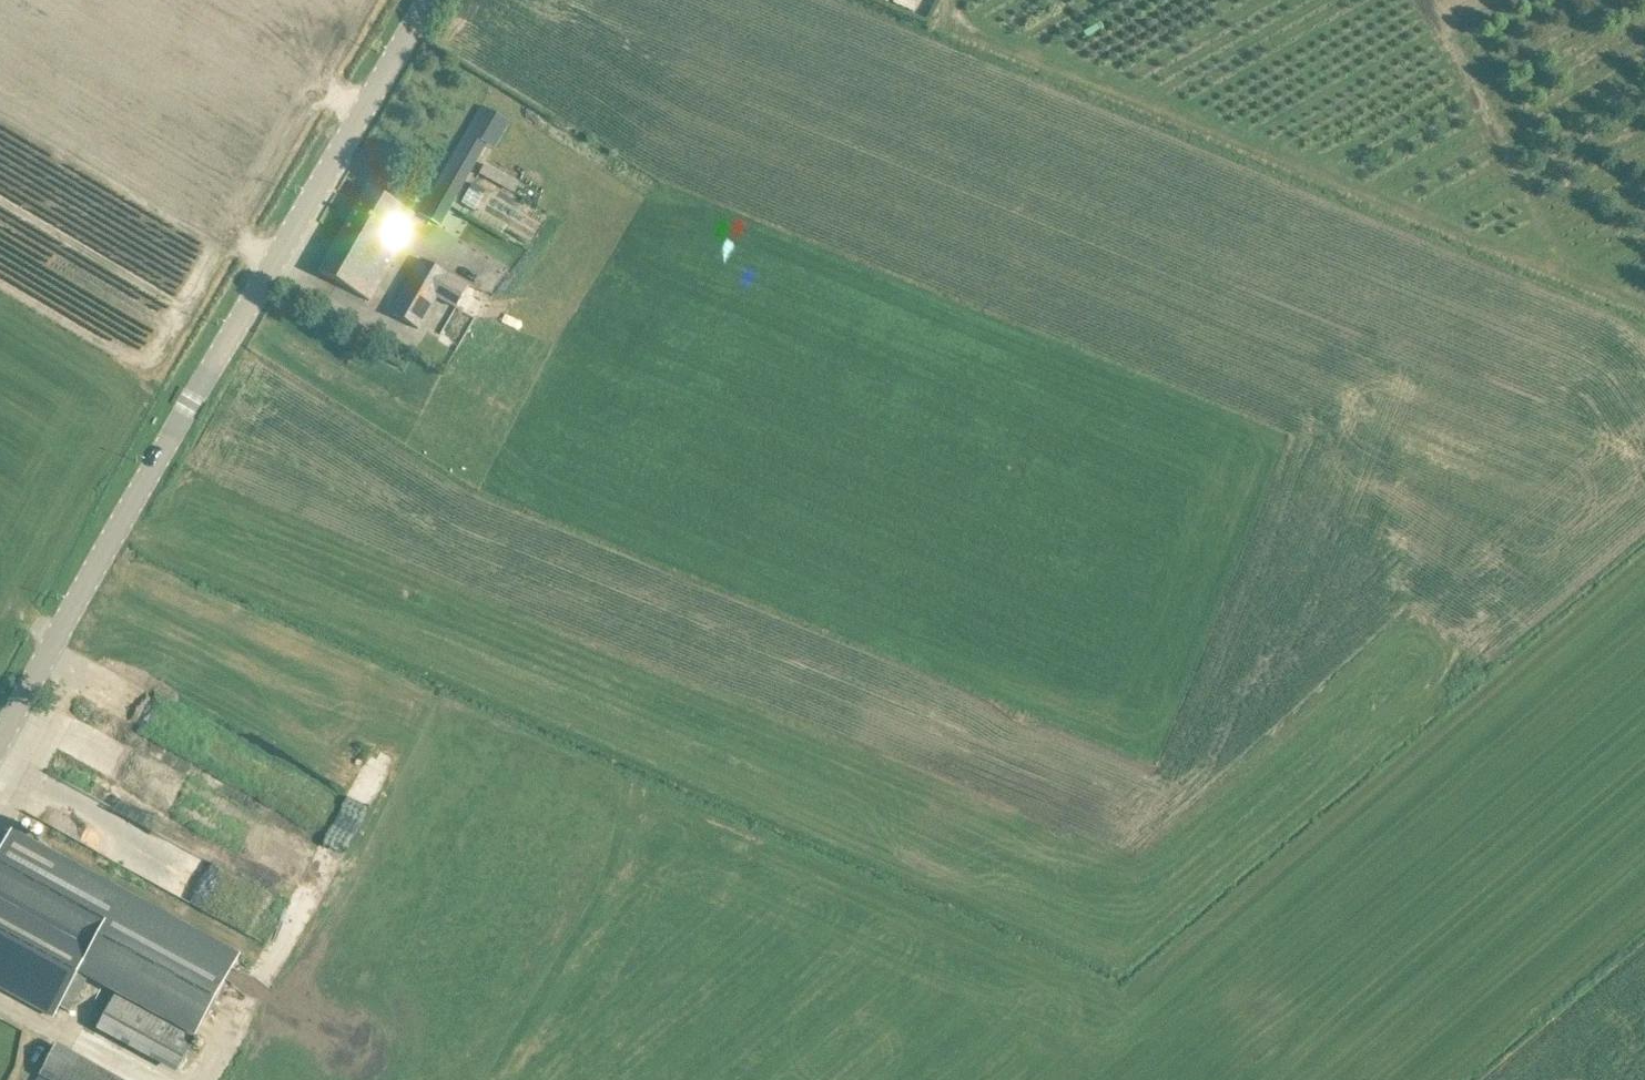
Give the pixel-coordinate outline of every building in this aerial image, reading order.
[(483,109),(420,216),(441,229),(505,122),(483,109)] [(471,185),(462,203),(473,209),(483,191),(471,185)] [(414,214),(368,188),(320,273),(370,302),(400,249),(384,240),(394,222),(406,228),(414,214)] [(423,258),(391,314),(421,332),(440,299),(458,310),(472,287),(423,258)] [(0,853),(0,988),(54,1017),(59,1008),(69,1012),(88,976),(117,992),(196,1035),(239,957),(11,833),(0,853)] [(196,1035),(117,992),(99,1025),(178,1068),(196,1035)] [(57,1046),(38,1079),(117,1079),(57,1046)]
